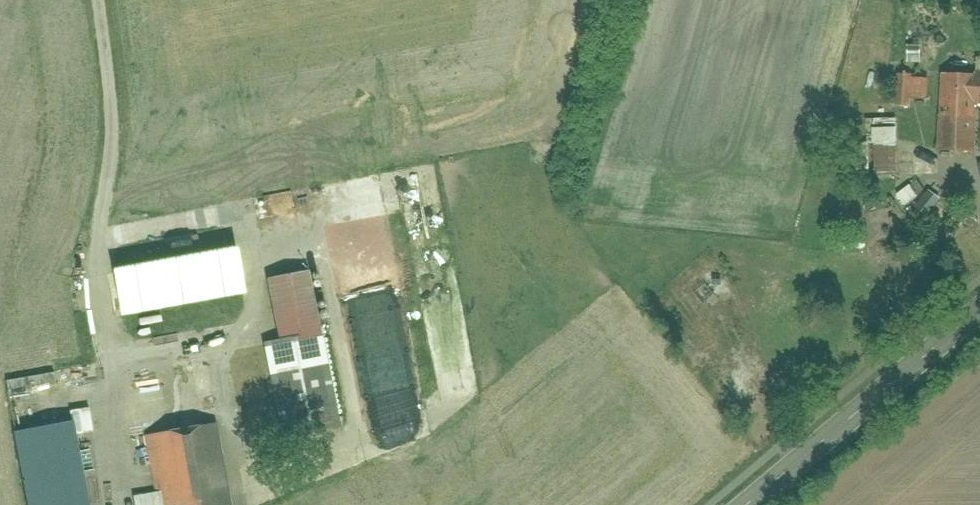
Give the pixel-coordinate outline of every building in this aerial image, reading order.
[(912,73),(891,72),(889,105),(910,107),(912,73)] [(979,73),(939,72),(937,149),(977,150),(979,73)] [(893,171),(891,125),(867,126),(869,172),(893,171)] [(901,204),(921,188),(913,177),(893,193),(901,204)] [(925,189),(915,199),(926,208),(935,198),(925,189)] [(108,271),(116,317),(238,296),(230,250),(108,271)] [(304,272),(258,280),(269,343),(260,345),(277,438),(332,428),(304,272)] [(402,312),(356,316),(368,431),(414,426),(402,312)] [(158,504),(224,504),(211,426),(147,436),(158,504)] [(21,504),(75,504),(65,428),(11,435),(21,504)]
